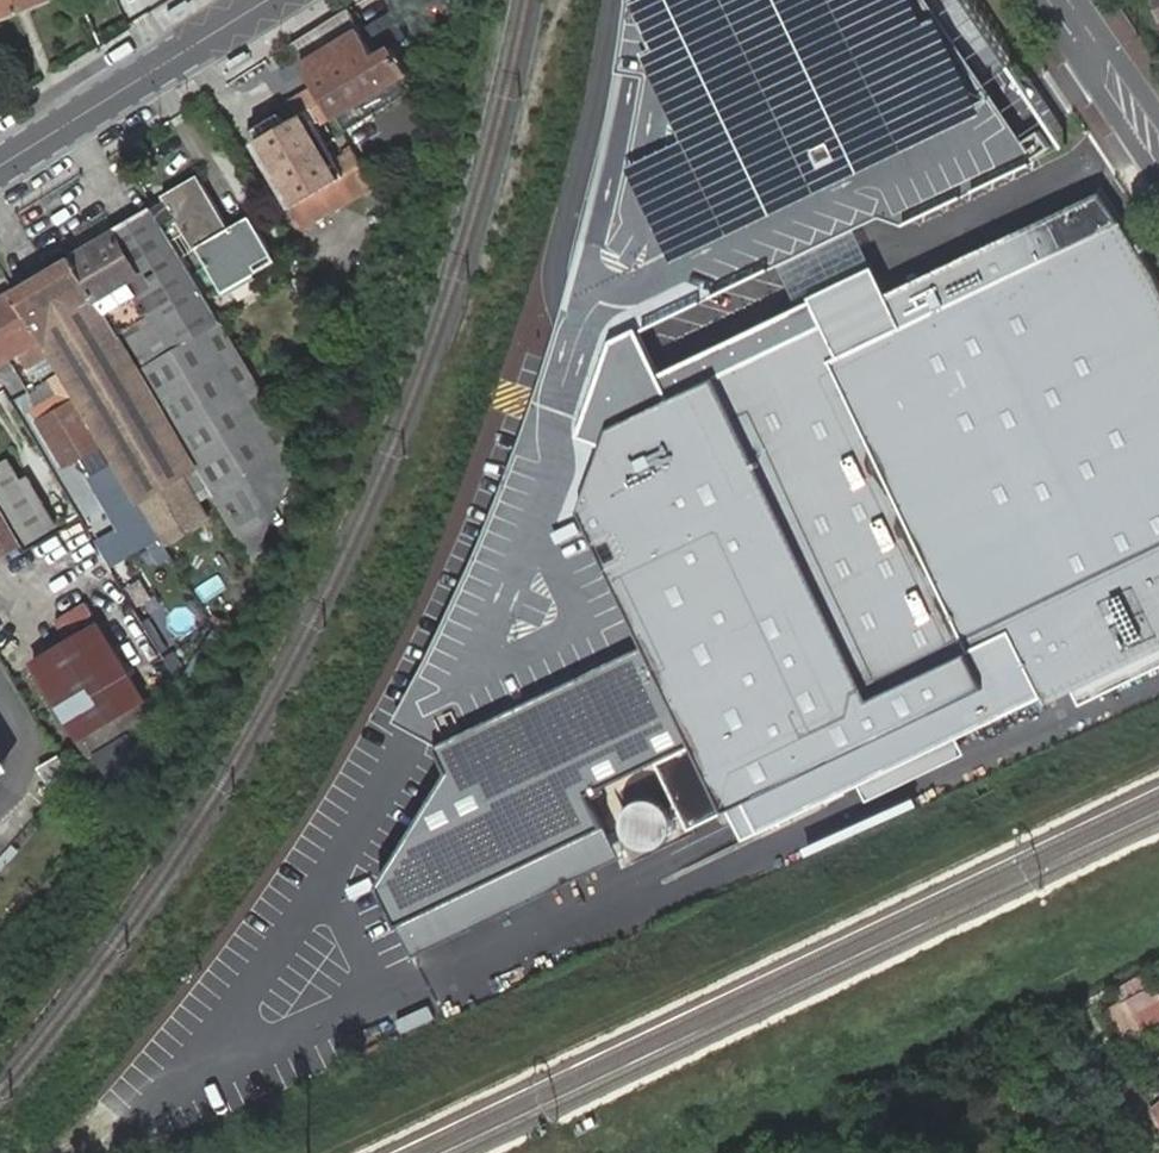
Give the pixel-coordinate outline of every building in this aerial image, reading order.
[(45,0),(0,0),(0,17),(45,0)] [(319,86),(346,134),(407,99),(412,72),(400,49),(412,42),(396,13),(365,31),(355,13),(297,48),(319,86)] [(346,134),(319,86),(301,96),(337,159),(355,149),(346,134)] [(337,159),(301,96),(285,106),(294,121),(257,141),(276,175),(273,177),(302,229),(376,186),(355,149),(337,159)] [(165,195),(170,202),(202,183),(238,244),(262,230),(255,215),(235,227),(204,173),(165,195)] [(159,208),(178,242),(190,235),(195,232),(204,249),(200,251),(221,287),(254,268),(258,274),(280,261),(262,230),(238,244),(202,183),(170,202),(159,208)] [(653,643),(440,744),(452,770),(372,885),(393,928),(610,826),(595,793),(660,763),(679,803),(670,808),(677,821),(686,817),(691,827),(749,800),(763,829),(1085,677),(1096,701),(1158,671),(1158,299),(1107,192),(887,299),(873,272),(856,280),(844,281),(836,289),(818,298),(831,326),(618,426),(590,509),(653,643)] [(74,255),(203,469),(273,427),(216,329),(223,324),(154,208),(74,255)] [(195,232),(190,235),(200,251),(204,249),(195,232)] [(54,352),(75,387),(82,398),(107,440),(120,461),(145,504),(148,502),(173,545),(214,519),(190,477),(203,469),(74,255),(17,290),(45,338),(54,352)] [(225,294),(258,274),(254,268),(221,287),(225,294)] [(23,350),(33,367),(54,352),(45,338),(17,290),(0,300),(0,364),(23,350)] [(107,440),(82,398),(75,387),(35,409),(69,464),(107,440)] [(0,458),(0,501),(25,544),(54,527),(9,453),(0,458)] [(163,535),(147,507),(145,504),(120,461),(82,484),(110,530),(121,523),(137,551),(163,535)] [(102,540),(116,565),(128,558),(112,534),(102,540)] [(79,638),(124,713),(147,699),(103,624),(79,638)] [(80,738),(124,713),(79,638),(37,663),(80,738)] [(73,775),(61,755),(42,767),(53,787),(73,775)] [(673,821),(666,807),(654,799),(639,798),(632,800),(621,810),(616,824),(620,839),(629,850),(636,853),(651,854),(664,847),(672,835),(673,821)] [(1119,1039),(1158,1019),(1158,999),(1148,978),(1100,1001),(1119,1039)]
